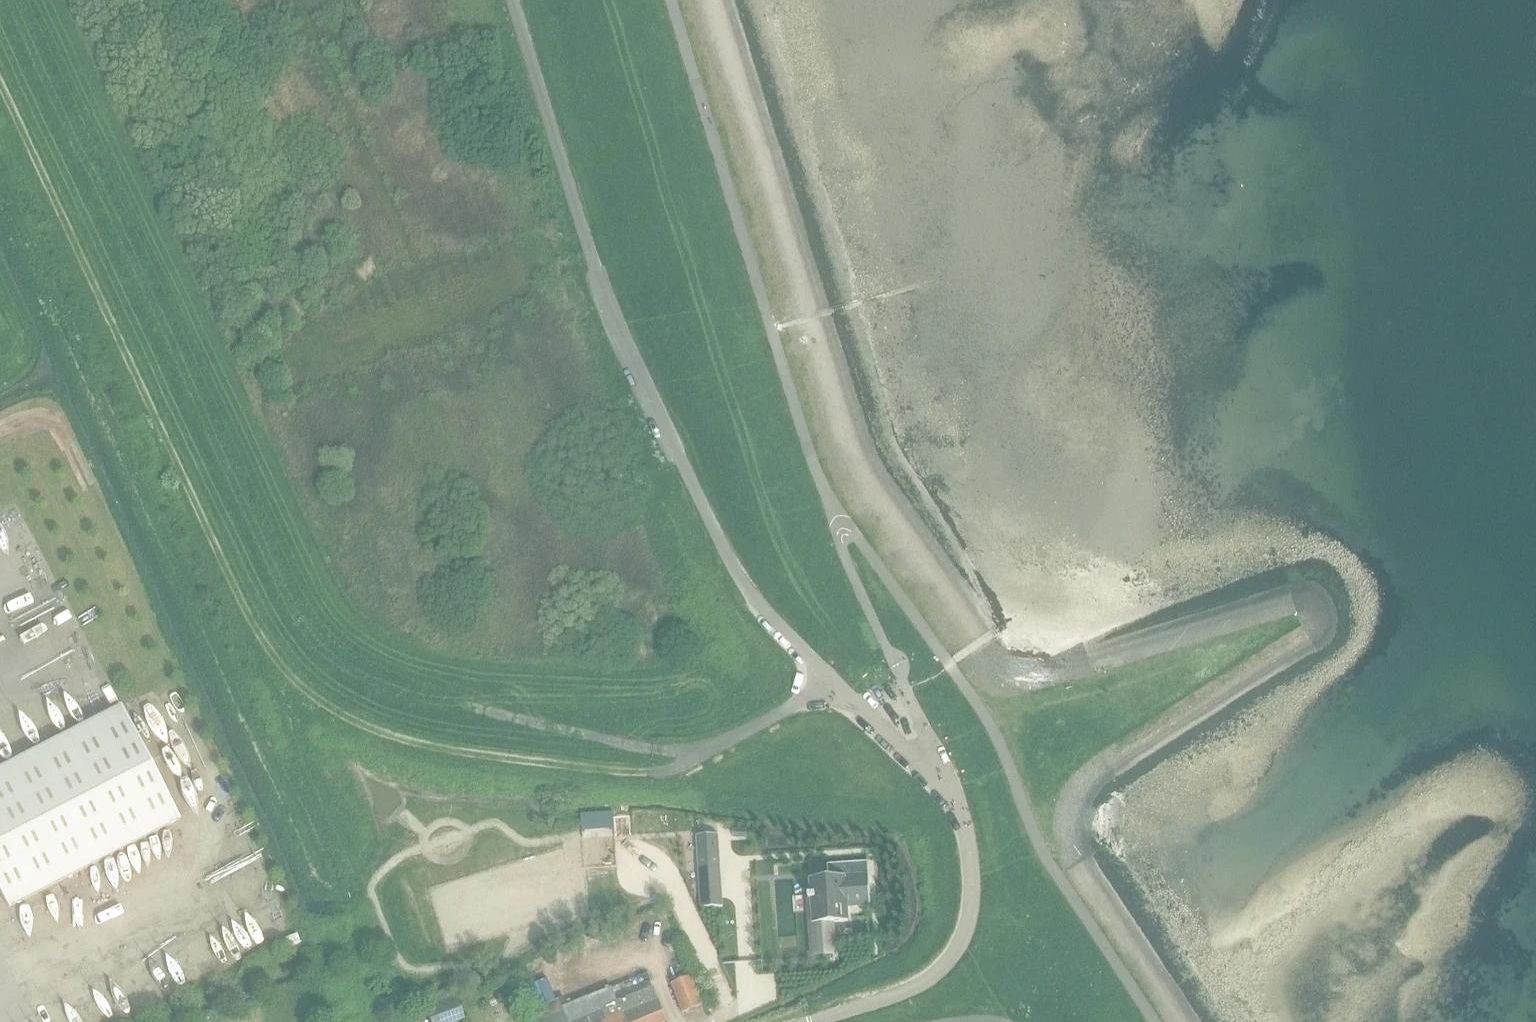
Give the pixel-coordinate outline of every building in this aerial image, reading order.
[(179,819),(120,705),(0,767),(0,891),(8,907),(179,819)] [(745,828),(733,828),(733,837),(745,837),(745,828)] [(718,833),(696,835),(699,872),(720,870),(718,833)] [(847,906),(870,905),(869,893),(870,893),(868,860),(827,863),(828,876),(810,877),(811,893),(808,894),(812,952),(832,951),(833,960),(835,960),(834,940),(833,940),(832,922),(848,921),(847,906)] [(722,906),(720,870),(699,872),(701,907),(722,906)] [(682,1011),(703,1003),(691,974),(671,982),(682,1011)] [(666,1020),(652,986),(602,1007),(604,1012),(578,1021),(662,1021),(666,1020)] [(463,1019),(455,998),(425,1009),(430,1021),(454,1021),(463,1019)]
